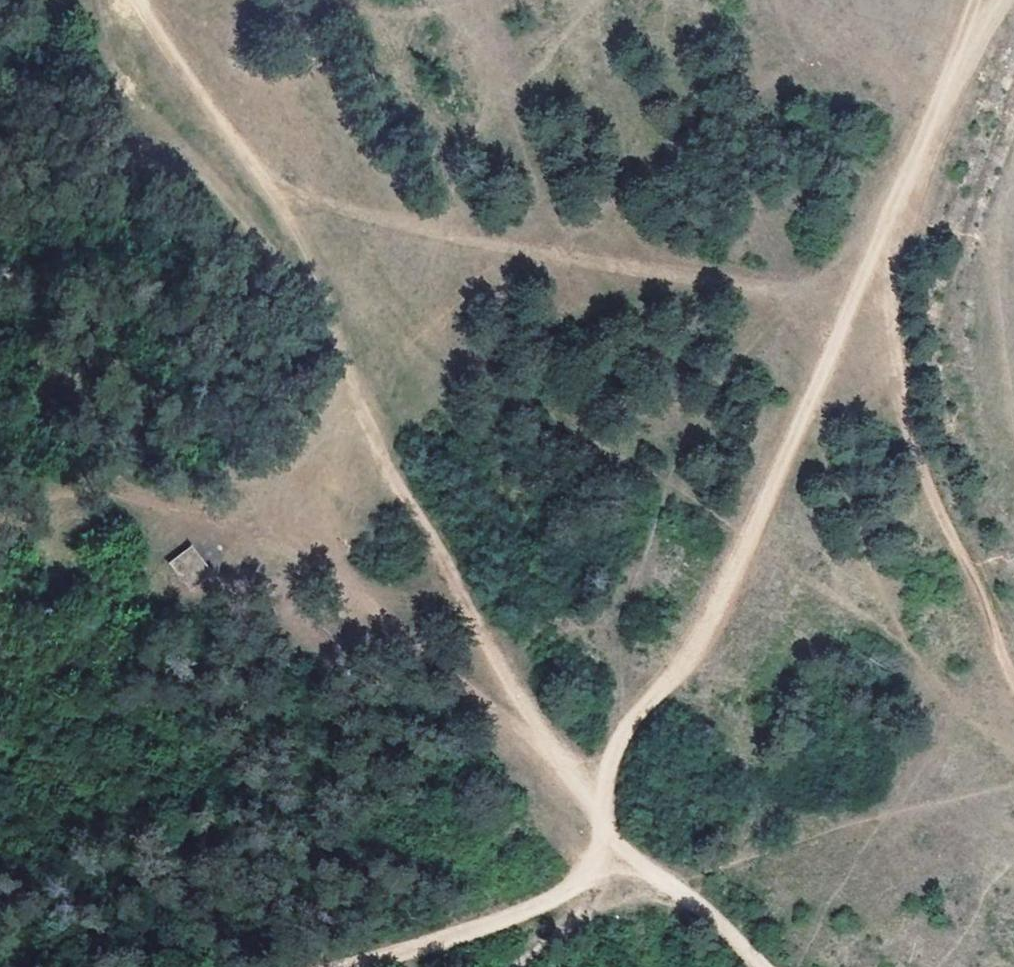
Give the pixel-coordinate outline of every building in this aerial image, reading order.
[(182,584),(208,572),(195,545),(169,558),(182,584)]
